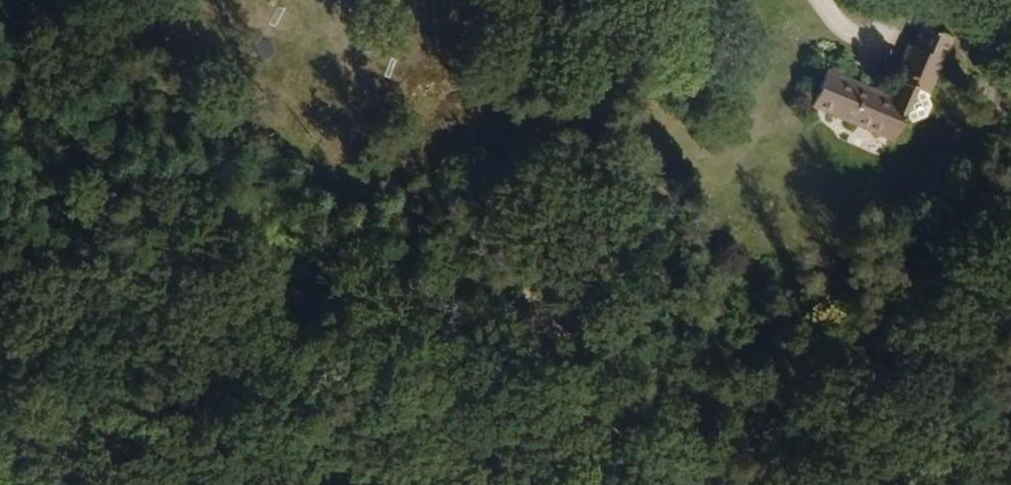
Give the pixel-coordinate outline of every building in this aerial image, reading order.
[(923,125),(958,42),(923,27),(913,50),(902,46),(888,78),(903,85),(896,101),(827,72),(812,106),(893,141),(904,117),(923,125)]
